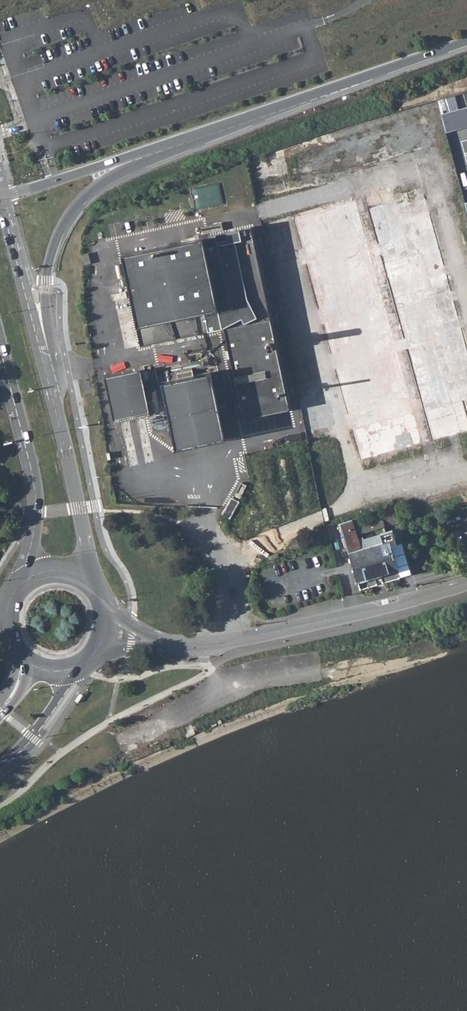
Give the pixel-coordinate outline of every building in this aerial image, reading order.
[(441,115),(446,133),(466,127),(466,108),(441,115)] [(433,440),(466,431),(466,355),(423,197),(409,200),(407,193),(392,197),(393,202),(370,209),(433,440)] [(294,218),(360,459),(419,443),(354,201),(294,218)] [(251,231),(121,261),(141,350),(223,331),(242,422),(288,412),(251,231)] [(114,424),(150,416),(140,374),(105,382),(114,424)] [(210,376),(160,387),(175,454),(225,443),(210,376)] [(224,516),(231,520),(239,505),(232,501),(230,505),(228,508),(224,516)] [(398,508),(380,514),(384,527),(401,522),(398,508)] [(352,522),(356,535),(384,527),(380,514),(352,522)] [(339,526),(348,553),(360,549),(356,535),(352,522),(339,526)] [(388,541),(360,549),(348,553),(357,582),(396,570),(388,541)]
